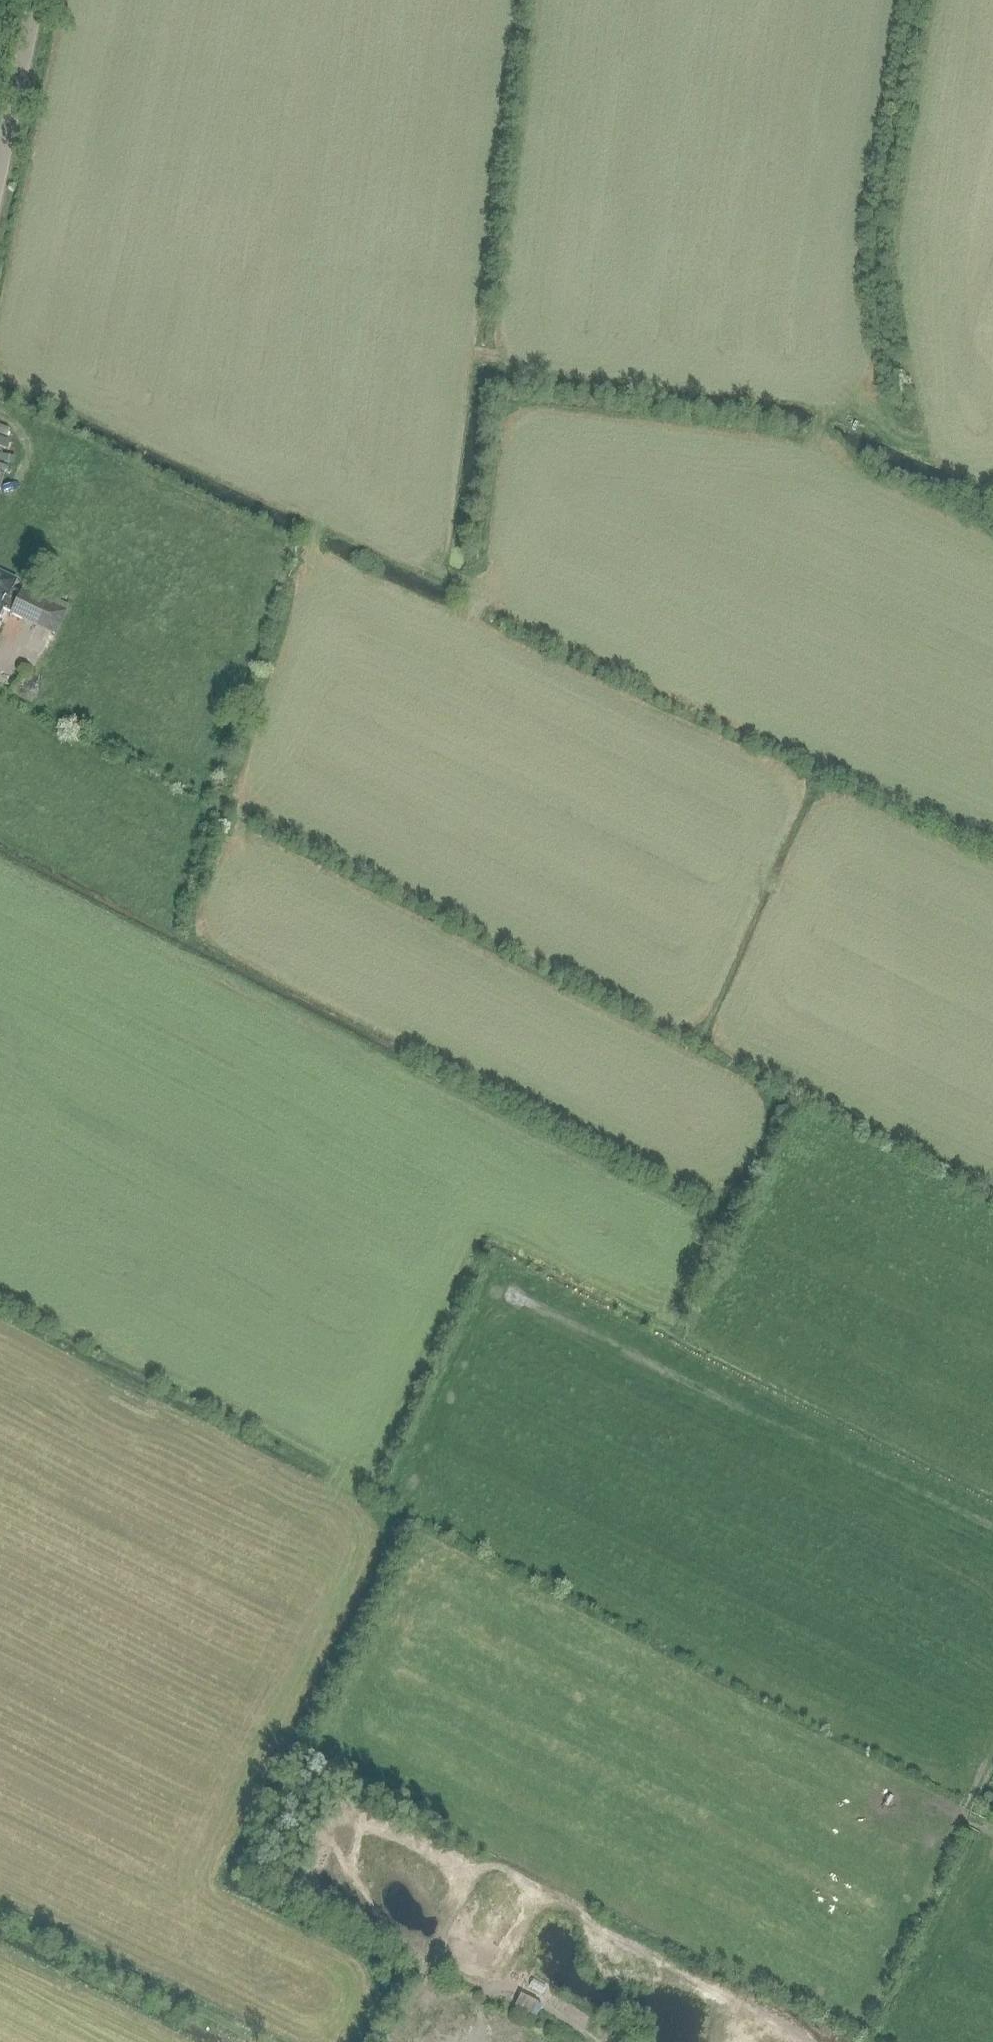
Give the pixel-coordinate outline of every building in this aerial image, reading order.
[(0,576),(0,613),(2,609),(10,613),(37,627),(49,603),(21,590),(20,593),(11,589),(14,582),(0,576)] [(529,2013),(534,2001),(517,1994),(512,2005),(529,2013)]
